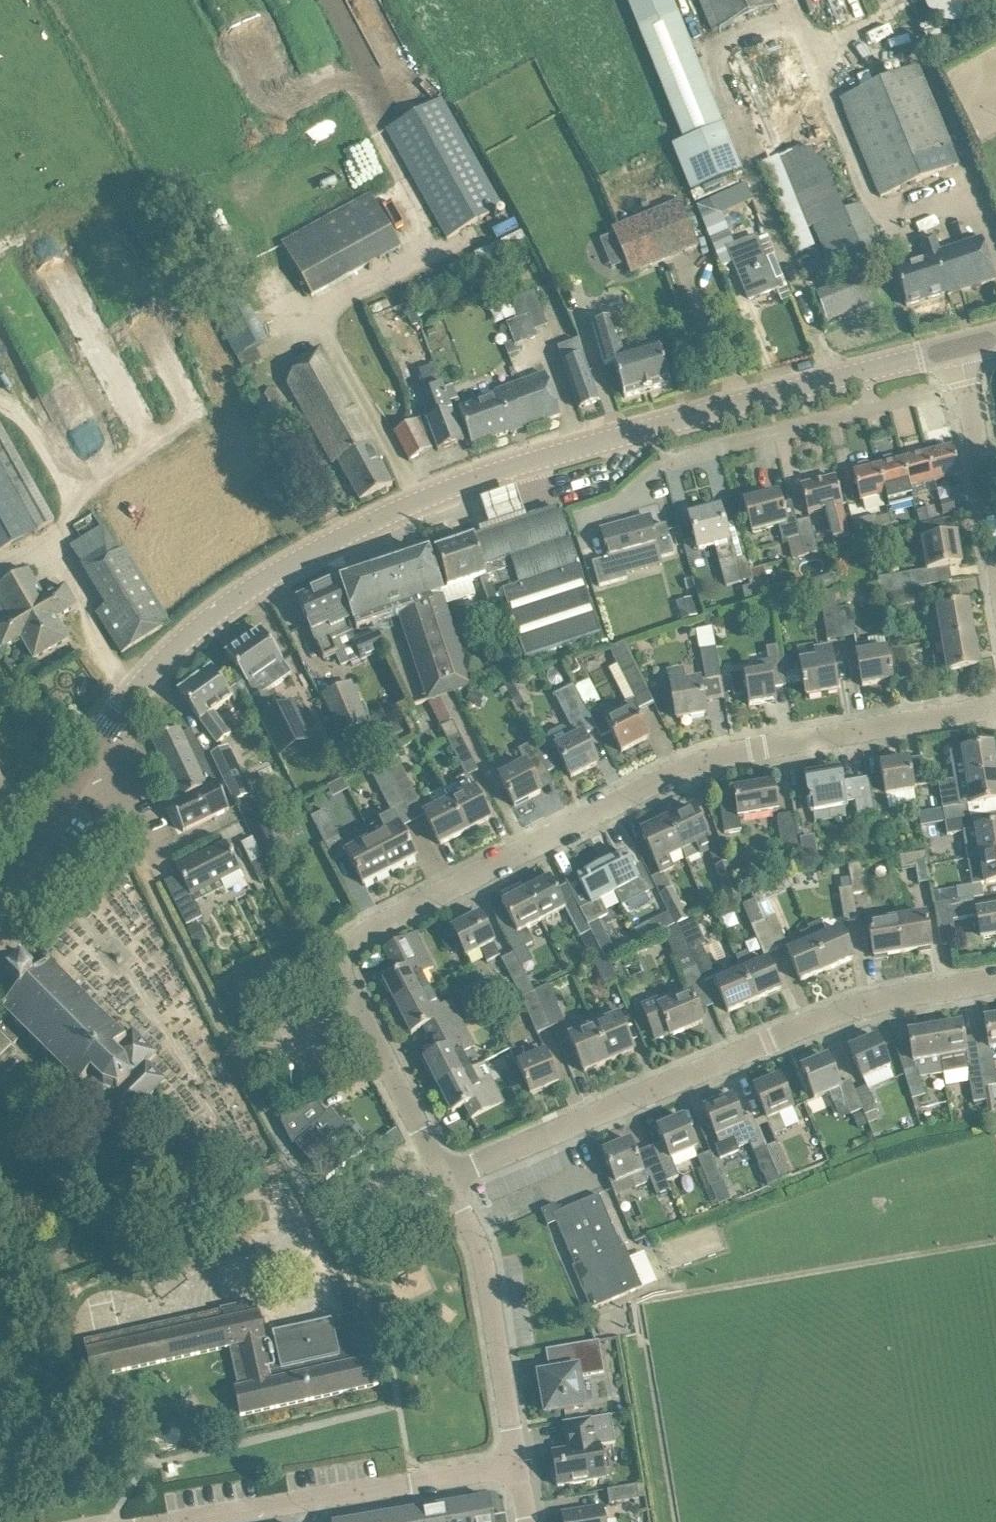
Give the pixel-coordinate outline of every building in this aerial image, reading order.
[(638,29),(680,134),(683,141),(724,124),(678,13),(673,0),(627,0),(638,29)] [(712,32),(777,4),(775,0),(699,0),(712,32)] [(983,0),(924,0),(924,1),(928,11),(934,18),(943,23),(953,25),(963,24),(972,19),(979,12),(983,3),(983,0)] [(728,57),(727,62),(768,161),(777,157),(807,228),(813,225),(826,256),(834,274),(883,253),(834,136),(799,150),(793,134),(824,121),(819,109),(788,122),(757,45),(728,57)] [(917,68),(873,86),(868,72),(857,77),(863,91),(838,101),(880,199),(959,166),(917,68)] [(503,208),(441,98),(386,130),(447,239),(503,208)] [(724,124),(683,141),(673,146),(690,193),(743,172),(724,124)] [(371,192),(282,242),(313,297),(402,247),(371,192)] [(614,230),(632,274),(699,246),(680,202),(614,230)] [(719,226),(710,230),(718,249),(727,245),(719,226)] [(995,280),(990,261),(982,238),(941,252),(935,235),(919,241),(925,259),(894,269),(907,307),(947,293),(948,296),(995,280)] [(756,237),(728,249),(733,260),(739,275),(747,293),(762,287),(765,293),(777,288),(774,281),(783,277),(774,255),(765,258),(756,237)] [(268,341),(239,283),(208,299),(236,357),(239,356),(245,369),(263,360),(256,347),(268,341)] [(548,325),(535,291),(523,296),(535,329),(548,325)] [(670,384),(664,365),(658,345),(624,356),(617,334),(622,332),(617,316),(591,324),(605,366),(614,363),(625,398),(670,384)] [(599,401),(593,383),(577,340),(557,347),(563,362),(562,362),(572,390),(579,409),(599,401)] [(383,459),(373,442),(371,443),(319,349),(290,367),(298,379),(285,387),(333,464),(338,461),(360,500),(393,485),(380,461),(383,459)] [(426,417),(395,433),(409,461),(436,447),(438,451),(463,441),(442,384),(434,366),(419,371),(424,386),(430,392),(438,415),(427,419),(426,417)] [(561,415),(554,396),(546,373),(496,391),(497,393),(476,401),(476,403),(458,409),(472,446),(510,432),(511,434),(561,415)] [(269,423),(286,410),(270,388),(253,402),(269,423)] [(37,531),(54,521),(0,426),(0,552),(37,531)] [(960,475),(952,447),(928,454),(935,482),(960,475)] [(935,482),(928,454),(902,460),(909,488),(935,482)] [(882,465),(878,466),(885,495),(887,502),(889,507),(913,501),(911,496),(909,488),(902,460),(895,462),(895,459),(891,457),(884,459),(881,462),(882,465)] [(885,495),(878,466),(871,468),(870,465),(867,463),(859,465),(857,469),(858,472),(853,473),(860,501),(885,495)] [(842,505),(838,489),(835,478),(801,486),(808,514),(826,510),(833,540),(835,548),(857,543),(855,533),(847,504),(842,505)] [(515,485),(480,496),(488,522),(523,512),(515,485)] [(744,501),(749,521),(752,533),(783,525),(787,541),(789,540),(793,558),(807,555),(798,521),(797,522),(792,501),(781,504),(778,493),(744,501)] [(952,498),(940,501),(943,515),(955,512),(952,498)] [(916,512),(920,526),(938,521),(934,507),(916,512)] [(720,508),(689,516),(692,527),(693,529),(698,549),(716,545),(720,561),(724,560),(727,571),(723,572),(727,586),(730,585),(739,583),(752,579),(742,539),(737,520),(724,523),(723,521),(720,508)] [(580,569),(561,510),(436,552),(448,590),(441,592),(445,606),(476,595),(472,582),(481,579),(490,606),(505,601),(525,660),(601,635),(580,569)] [(96,613),(111,637),(122,654),(171,623),(124,549),(119,552),(95,513),(73,527),(81,540),(69,547),(106,606),(96,613)] [(898,522),(892,523),(879,527),(876,515),(860,519),(864,531),(855,533),(857,543),(900,530),(898,522)] [(652,528),(649,517),(602,530),(609,558),(593,563),(599,587),(628,579),(625,568),(632,566),(630,556),(657,549),(660,558),(674,555),(666,524),(652,528)] [(809,519),(798,521),(807,555),(817,552),(809,519)] [(912,573),(878,578),(879,583),(881,592),(912,587),(952,581),(949,567),(961,565),(956,535),(946,537),(943,520),(938,521),(932,523),(922,525),(920,526),(914,527),(917,543),(923,542),(928,571),(912,573)] [(441,592),(435,573),(428,554),(341,583),(357,629),(398,615),(427,702),(441,698),(473,687),(445,606),(441,592)] [(67,590),(65,588),(45,599),(30,572),(0,589),(0,650),(1,651),(21,639),(34,661),(68,641),(56,619),(76,607),(67,590)] [(317,590),(297,599),(305,617),(324,658),(337,652),(343,665),(360,658),(354,644),(352,640),(354,640),(351,631),(348,616),(347,615),(341,601),(334,586),(333,583),(330,584),(328,580),(315,586),(317,590)] [(914,602),(912,587),(881,592),(883,607),(914,602)] [(842,637),(837,609),(834,590),(819,592),(819,593),(827,640),(842,637)] [(968,604),(948,607),(936,610),(942,640),(973,635),(968,604)] [(850,606),(837,609),(842,637),(855,635),(850,606)] [(377,630),(354,640),(352,640),(354,644),(360,658),(360,660),(385,648),(377,630)] [(261,631),(226,654),(244,681),(237,686),(244,696),(247,694),(251,700),(261,720),(278,712),(267,693),(267,691),(292,675),(282,661),(261,631)] [(979,666),(973,635),(942,640),(944,656),(933,658),(936,673),(979,666)] [(892,681),(889,661),(884,636),(867,639),(869,644),(855,646),(862,686),(892,681)] [(653,702),(644,684),(623,643),(610,650),(617,665),(609,669),(627,704),(624,706),(621,713),(621,714),(605,709),(591,716),(589,717),(596,729),(601,737),(612,732),(621,752),(648,738),(635,711),(653,702)] [(813,644),(797,647),(798,654),(800,663),(801,670),(803,682),(802,682),(803,687),(804,687),(806,696),(838,691),(834,671),(830,648),(815,651),(813,644)] [(786,686),(783,666),(779,645),(766,647),(770,668),(730,675),(734,697),(747,694),(749,706),(777,701),(774,688),(786,686)] [(911,678),(908,658),(906,647),(891,649),(896,680),(911,678)] [(715,648),(700,650),(706,680),(684,683),(682,670),(668,672),(676,719),(706,714),(704,703),(725,699),(721,679),(715,648)] [(235,702),(244,696),(237,686),(229,692),(212,668),(179,692),(217,744),(230,735),(214,712),(233,699),(235,702)] [(322,694),(344,732),(350,748),(374,737),(368,722),(351,682),(322,694)] [(583,735),(596,729),(589,717),(573,685),(554,695),(572,731),(568,733),(566,729),(562,728),(549,734),(547,738),(549,742),(553,750),(556,748),(571,778),(598,764),(583,735)] [(294,727),(285,708),(278,712),(261,720),(272,743),(273,743),(285,736),(283,732),(294,727)] [(453,721),(441,727),(466,776),(467,775),(468,776),(478,770),(453,721)] [(229,810),(218,787),(191,730),(182,734),(180,728),(152,741),(180,800),(170,804),(184,832),(229,810)] [(548,773),(548,772),(536,750),(533,743),(520,750),(527,763),(499,777),(515,807),(541,793),(535,780),(548,773)] [(952,765),(954,780),(995,772),(995,769),(992,745),(950,752),(952,765)] [(556,768),(547,751),(544,746),(536,750),(548,772),(556,768)] [(226,748),(213,754),(236,801),(249,795),(226,748)] [(922,757),(909,759),(913,787),(927,785),(922,757)] [(913,787),(909,759),(880,764),(882,778),(868,781),(873,812),(874,812),(875,820),(883,819),(885,820),(886,821),(889,820),(891,818),(891,815),(889,813),(888,812),(887,810),(888,810),(886,796),(914,791),(913,787)] [(407,807),(420,800),(401,764),(389,771),(392,777),(405,802),(407,807)] [(873,812),(868,781),(868,778),(842,782),(840,771),(805,777),(811,812),(855,804),(857,816),(873,813),(873,812)] [(943,809),(944,815),(945,822),(987,815),(985,803),(995,801),(995,772),(954,780),(959,806),(943,809)] [(490,819),(468,776),(467,775),(466,776),(456,781),(457,783),(444,790),(447,796),(450,802),(465,832),(490,819)] [(405,802),(392,777),(383,783),(386,788),(380,791),(391,809),(405,802)] [(0,781),(0,806),(12,794),(0,781)] [(778,812),(773,782),(733,789),(736,803),(720,806),(725,833),(741,830),(739,819),(778,812)] [(422,808),(421,809),(425,816),(431,827),(440,845),(465,832),(450,802),(436,809),(433,803),(422,808)] [(693,808),(667,820),(681,851),(686,861),(712,849),(693,808)] [(327,810),(311,818),(327,849),(341,842),(338,836),(339,835),(327,810)] [(777,815),(783,849),(799,847),(794,812),(777,815)] [(263,813),(248,820),(266,857),(281,850),(263,813)] [(416,858),(401,828),(394,815),(368,828),(390,871),(416,858)] [(989,826),(987,815),(945,822),(947,835),(964,832),(969,859),(995,854),(995,825),(989,826)] [(681,851),(667,820),(641,832),(660,872),(671,867),(667,857),(681,851)] [(363,885),(390,871),(368,828),(341,842),(363,885)] [(253,838),(242,843),(262,884),(273,879),(263,858),(253,838)] [(243,878),(235,860),(226,843),(176,867),(182,878),(166,886),(186,925),(203,916),(196,902),(243,878)] [(925,853),(913,855),(900,857),(887,860),(888,867),(902,865),(903,871),(915,869),(918,884),(930,882),(925,853)] [(626,854),(601,866),(615,893),(622,906),(652,890),(639,865),(633,868),(626,854)] [(995,882),(995,854),(969,859),(973,885),(956,888),(958,901),(962,901),(974,899),(983,897),(981,884),(985,883),(986,884),(995,882)] [(738,896),(727,863),(715,867),(726,902),(738,896)] [(848,865),(851,888),(852,895),(864,893),(859,864),(848,865)] [(601,866),(578,878),(591,904),(580,910),(588,925),(598,920),(607,915),(600,900),(615,893),(601,866)] [(752,891),(755,899),(757,904),(792,889),(786,876),(752,891)] [(550,878),(526,890),(542,921),(565,909),(580,937),(581,936),(591,931),(588,925),(580,910),(567,885),(556,890),(550,878)] [(673,888),(672,888),(659,894),(675,926),(689,919),(673,888)] [(857,920),(852,895),(851,888),(839,890),(844,922),(857,920)] [(542,921),(526,890),(502,903),(508,915),(497,920),(514,953),(521,967),(534,961),(526,947),(534,942),(528,929),(542,921)] [(775,952),(762,921),(764,920),(755,899),(742,905),(764,957),(775,952)] [(958,901),(934,905),(936,917),(938,926),(941,946),(957,943),(953,923),(953,922),(977,918),(976,911),(974,899),(962,901),(958,901)] [(976,911),(977,918),(980,939),(995,936),(995,908),(976,911)] [(931,947),(928,928),(926,914),(896,919),(902,952),(931,947)] [(452,929),(461,947),(467,957),(480,950),(487,963),(500,956),(479,915),(452,929)] [(775,916),(764,920),(762,921),(775,952),(788,947),(775,916)] [(902,952),(896,919),(868,924),(874,957),(902,952)] [(598,920),(588,925),(591,931),(605,960),(607,959),(615,955),(598,920)] [(853,959),(845,941),(840,928),(827,934),(821,920),(808,926),(827,970),(853,959)] [(803,944),(788,950),(793,963),(801,981),(827,970),(808,926),(797,931),(803,944)] [(591,931),(581,936),(587,947),(588,947),(597,963),(605,960),(591,931)] [(430,991),(420,972),(431,967),(432,968),(433,968),(415,934),(384,950),(385,951),(387,950),(392,960),(390,961),(390,962),(392,961),(398,973),(384,980),(398,1007),(430,991)] [(702,947),(699,948),(689,952),(710,1002),(712,1006),(713,1005),(703,982),(714,977),(702,947)] [(645,1006),(642,1007),(655,1041),(669,1035),(670,1036),(703,1023),(697,1008),(710,1002),(689,952),(674,959),(681,975),(689,994),(659,1007),(657,1001),(645,1006)] [(781,990),(773,972),(767,959),(755,964),(754,961),(747,952),(736,957),(742,970),(741,970),(754,1001),(781,990)] [(534,992),(521,967),(514,953),(502,960),(522,999),(534,992)] [(37,954),(22,970),(20,969),(6,984),(7,985),(0,992),(0,1010),(3,1012),(25,1035),(67,1077),(63,1082),(73,1092),(69,1095),(92,1119),(95,1116),(112,1134),(165,1081),(147,1063),(156,1054),(133,1031),(129,1034),(119,1024),(114,1030),(37,954)] [(597,963),(594,965),(604,988),(617,982),(607,959),(605,960),(597,963)] [(754,1001),(741,970),(715,981),(728,1012),(754,1001)] [(550,986),(537,992),(552,1027),(565,1022),(550,986)] [(438,1007),(430,991),(398,1007),(411,1034),(434,1022),(441,1035),(463,1024),(451,1001),(438,1007)] [(552,1027),(537,992),(534,992),(522,999),(537,1034),(552,1027)] [(633,1052),(626,1033),(615,1007),(589,1017),(593,1026),(608,1062),(633,1052)] [(25,1035),(3,1012),(0,1015),(0,1069),(17,1052),(12,1047),(25,1035)] [(984,1019),(990,1049),(995,1048),(995,1017),(984,1019)] [(961,1023),(935,1028),(943,1075),(969,1070),(975,1102),(987,1101),(984,1088),(980,1061),(968,1063),(961,1023)] [(474,1047),(463,1024),(441,1035),(447,1048),(424,1059),(438,1086),(470,1070),(462,1053),(474,1047)] [(608,1062),(593,1026),(569,1036),(584,1073),(608,1062)] [(943,1075),(935,1028),(908,1032),(913,1062),(914,1062),(915,1071),(904,1074),(915,1109),(921,1107),(918,1097),(926,1095),(921,1078),(943,1075)] [(849,1048),(862,1080),(889,1068),(877,1037),(849,1048)] [(559,1083),(551,1065),(546,1052),(517,1064),(530,1095),(559,1083)] [(806,1082),(807,1082),(815,1099),(829,1093),(834,1104),(844,1099),(851,1115),(863,1110),(855,1092),(850,1080),(839,1085),(827,1057),(801,1068),(806,1078),(804,1078),(806,1082)] [(994,1058),(980,1061),(984,1088),(995,1086),(995,1071),(994,1058)] [(502,1101),(493,1084),(482,1063),(470,1070),(438,1086),(452,1113),(475,1101),(481,1112),(502,1101)] [(779,1077),(754,1088),(766,1117),(755,1122),(765,1146),(767,1151),(779,1146),(775,1136),(786,1131),(779,1115),(793,1109),(787,1096),(779,1077)] [(877,1111),(874,1105),(867,1087),(855,1092),(863,1110),(869,1125),(878,1121),(875,1112),(877,1111)] [(704,1109),(712,1127),(719,1145),(716,1146),(721,1158),(739,1150),(738,1148),(750,1143),(754,1151),(765,1146),(755,1122),(752,1115),(741,1120),(732,1097),(704,1109)] [(292,1115),(281,1120),(293,1143),(296,1141),(327,1180),(366,1148),(344,1120),(341,1123),(330,1110),(304,1131),(292,1115)] [(663,1142),(652,1147),(667,1182),(678,1177),(671,1159),(696,1148),(683,1118),(657,1128),(663,1142)] [(630,1140),(602,1152),(610,1170),(615,1183),(632,1176),(634,1183),(636,1186),(647,1182),(645,1179),(650,1177),(657,1195),(670,1190),(667,1182),(652,1147),(635,1154),(630,1140)] [(765,1146),(754,1151),(768,1185),(779,1181),(767,1151),(765,1146)] [(779,1146),(767,1151),(779,1181),(792,1176),(779,1146)] [(698,1157),(710,1186),(723,1181),(711,1151),(698,1157)] [(621,1246),(599,1195),(559,1212),(556,1204),(541,1211),(547,1226),(548,1226),(547,1223),(555,1220),(574,1266),(572,1267),(590,1310),(642,1288),(623,1245),(621,1246)] [(240,1416),(379,1385),(373,1358),(372,1358),(365,1325),(358,1327),(350,1290),(338,1292),(344,1317),(338,1318),(340,1330),(334,1332),(332,1320),(330,1320),(331,1324),(274,1336),(274,1333),(272,1333),(273,1339),(266,1340),(259,1312),(257,1303),(84,1341),(92,1378),(230,1348),(238,1387),(234,1388),(240,1416)] [(550,1373),(539,1375),(545,1413),(584,1407),(579,1377),(604,1373),(601,1353),(594,1354),(592,1343),(546,1350),(550,1373)] [(568,1450),(552,1453),(555,1469),(552,1473),(553,1481),(557,1484),(558,1486),(605,1478),(600,1446),(615,1443),(610,1416),(563,1424),(568,1450)] [(607,1490),(609,1504),(639,1499),(637,1485),(607,1490)] [(467,1502),(470,1521),(507,1521),(506,1515),(493,1517),(490,1498),(467,1502)] [(467,1502),(445,1505),(447,1521),(470,1521),(467,1502)] [(445,1505),(422,1509),(424,1521),(447,1521),(445,1505)] [(564,1521),(605,1521),(602,1507),(562,1514),(564,1521)] [(422,1509),(400,1513),(401,1521),(424,1521),(422,1509)] [(400,1513),(377,1517),(378,1521),(401,1521),(400,1513)]
